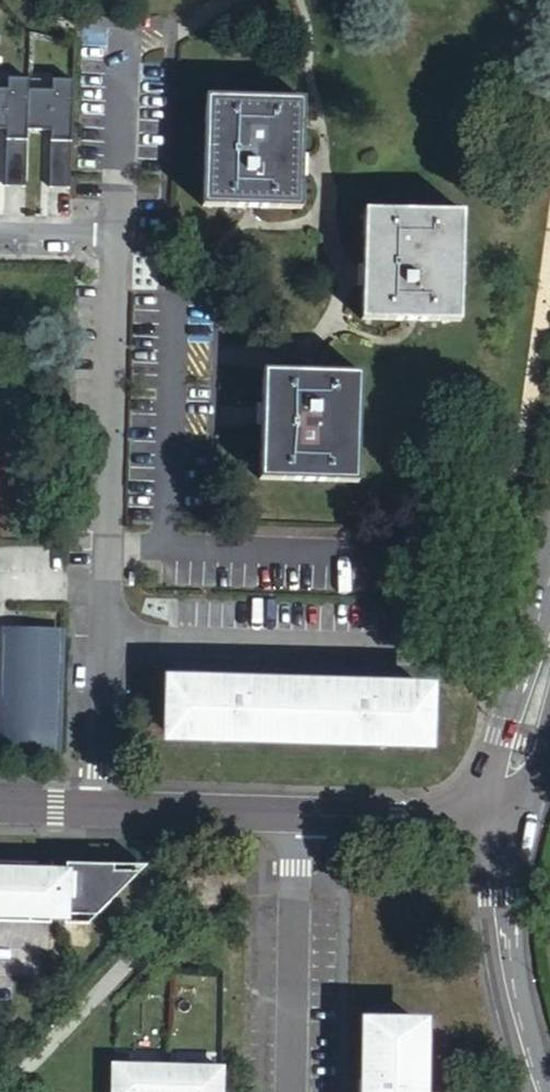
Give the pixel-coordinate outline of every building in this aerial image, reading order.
[(0,91),(0,131),(7,131),(5,187),(25,188),(27,131),(28,91),(28,80),(8,80),(8,91),(0,91)] [(49,188),(70,189),(73,82),(52,81),(52,92),(28,91),(27,131),(51,132),(49,188)] [(204,98),(203,206),(301,207),(301,165),(301,98),(204,98)] [(366,277),(365,319),(462,322),(468,212),(368,208),(366,277)] [(261,414),(259,479),(358,482),(361,370),(262,367),(261,414)] [(2,635),(1,694),(0,694),(0,753),(57,754),(60,637),(2,635)] [(172,686),(171,737),(424,744),(425,694),(172,686)] [(50,925),(50,917),(95,918),(139,874),(113,874),(113,867),(65,866),(65,871),(50,870),(0,869),(0,923),(50,925)] [(50,917),(50,925),(87,926),(95,918),(50,917)] [(366,1091),(417,1091),(418,1026),(367,1026),(366,1091)] [(113,1065),(113,1091),(219,1091),(219,1067),(113,1065)]
